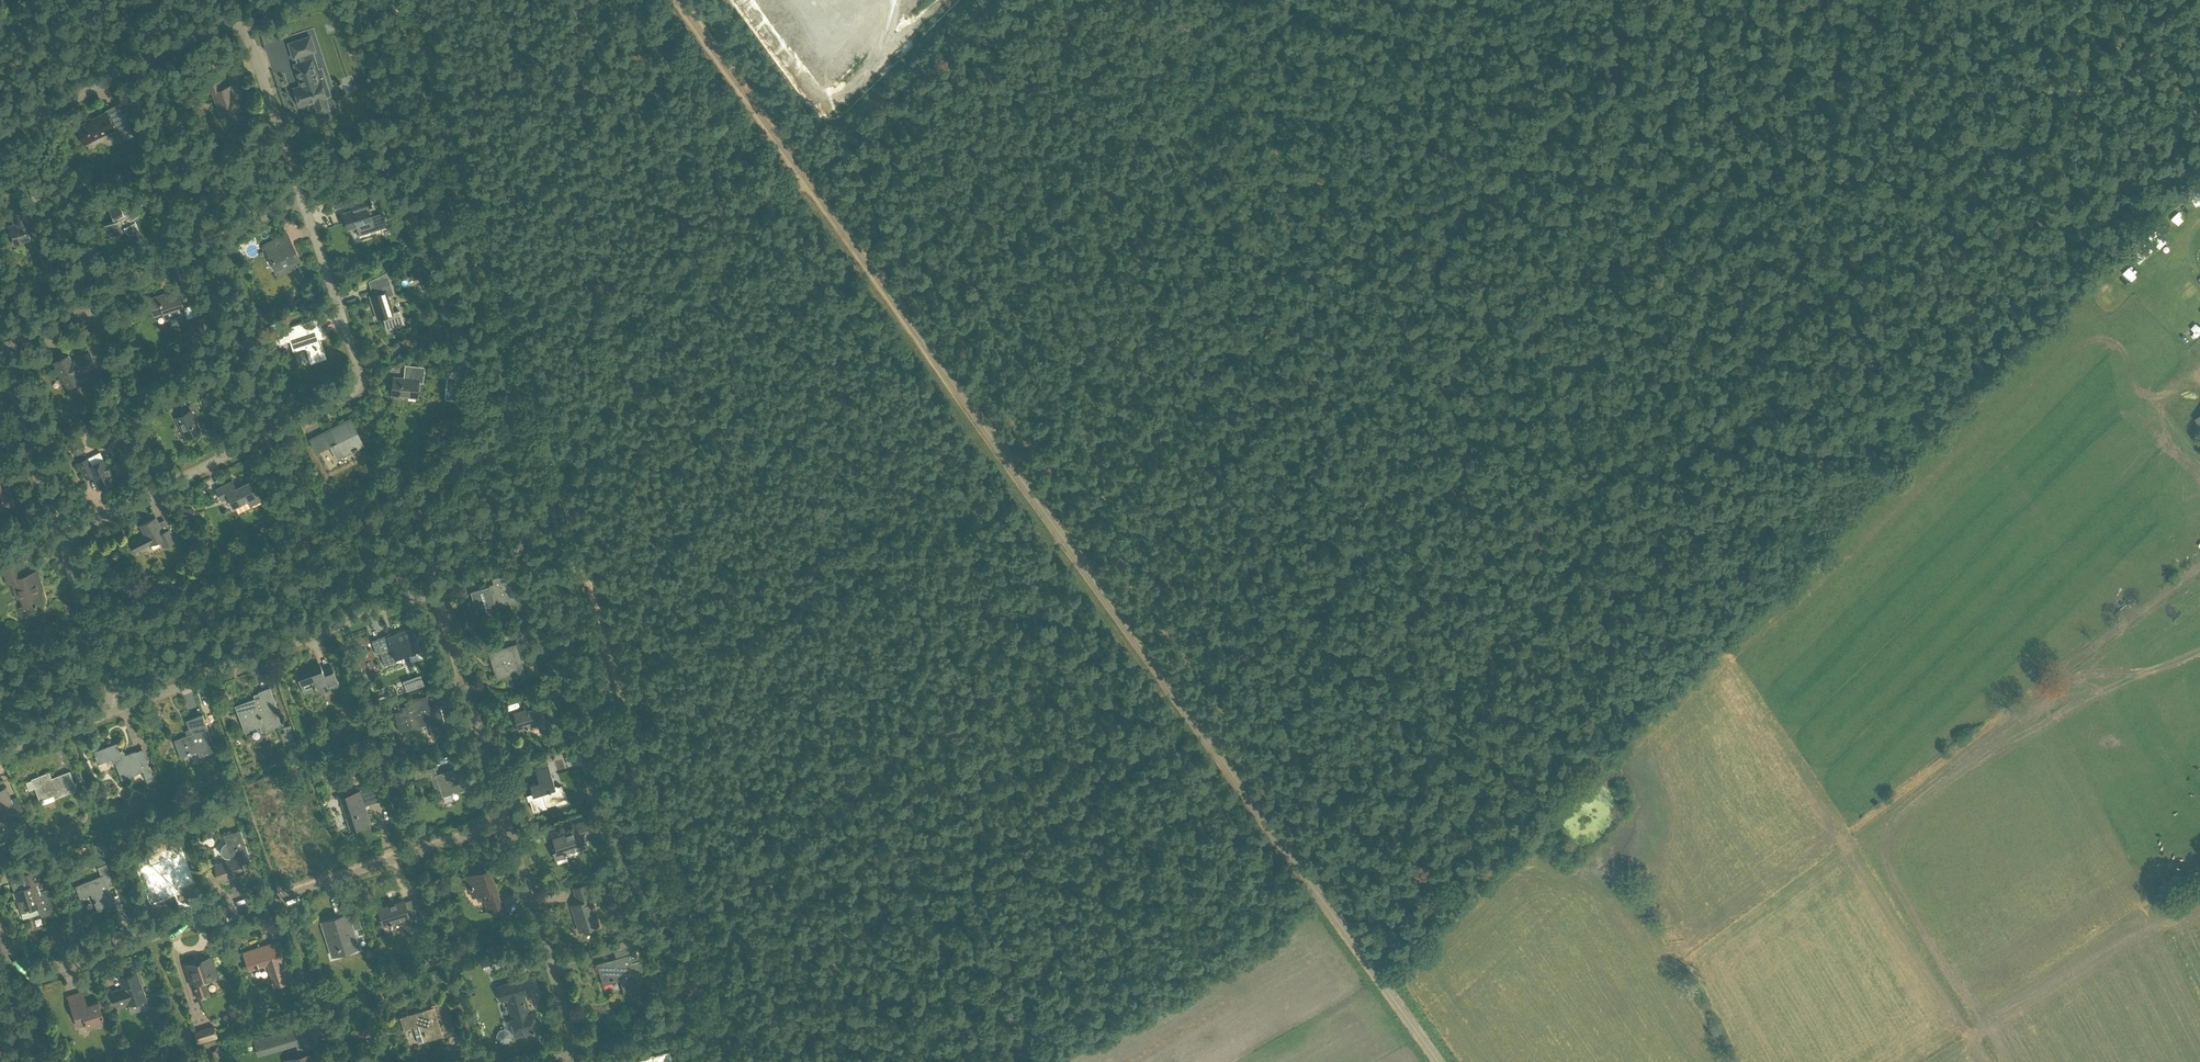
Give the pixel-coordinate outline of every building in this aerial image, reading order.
[(295,58),(297,63),(294,65),(300,82),(302,86),(294,88),(296,94),(294,94),(296,101),(298,101),(300,106),(314,102),(318,114),(330,110),(326,98),(326,97),(331,95),(326,78),(320,80),(320,79),(319,80),(312,58),(310,59),(308,53),(315,51),(310,36),(289,43),(293,58),(295,58)] [(207,83),(210,93),(213,93),(222,118),(241,111),(232,85),(223,89),(219,79),(207,83)] [(118,106),(105,113),(114,130),(120,142),(133,135),(118,106)] [(105,113),(76,128),(84,143),(90,140),(93,145),(101,141),(100,137),(114,130),(105,113)] [(358,123),(360,129),(366,127),(364,121),(358,123)] [(105,225),(111,237),(127,229),(132,239),(142,233),(134,217),(145,211),(139,200),(122,209),(118,199),(107,205),(115,220),(105,225)] [(348,211),(343,212),(349,229),(357,226),(359,233),(373,229),(370,222),(371,221),(367,208),(366,205),(359,207),(348,211)] [(9,227),(15,245),(37,238),(32,220),(30,221),(26,209),(12,214),(15,221),(16,221),(17,225),(9,227)] [(274,240),(264,246),(267,252),(269,251),(278,268),(283,266),(286,272),(294,268),(291,262),(299,258),(290,240),(278,247),(274,240)] [(426,266),(417,269),(419,277),(429,273),(426,266)] [(374,294),(371,295),(378,319),(384,317),(386,324),(398,320),(400,325),(405,324),(400,311),(394,313),(388,292),(393,291),(390,283),(378,287),(380,292),(374,294)] [(165,312),(167,318),(186,312),(179,291),(168,295),(167,293),(150,298),(153,307),(151,308),(152,310),(154,310),(156,315),(165,312)] [(202,315),(187,320),(195,342),(209,337),(202,315)] [(277,331),(281,342),(292,338),(295,348),(303,346),(305,345),(307,345),(307,346),(308,347),(308,348),(309,349),(313,362),(326,357),(318,332),(322,330),(318,317),(277,331)] [(55,363),(68,388),(82,381),(79,374),(96,365),(90,353),(72,362),(69,356),(55,363)] [(447,361),(449,361),(449,369),(458,370),(458,365),(462,365),(462,357),(447,356),(447,361)] [(394,376),(392,394),(417,396),(419,382),(419,378),(424,379),(425,367),(405,365),(404,377),(394,376)] [(120,389),(124,396),(135,390),(127,374),(121,377),(126,386),(120,389)] [(123,402),(127,409),(136,404),(133,397),(123,402)] [(186,400),(171,405),(173,410),(188,406),(186,400)] [(190,410),(194,417),(201,414),(195,401),(194,401),(189,404),(188,404),(191,410),(190,410)] [(194,417),(190,410),(176,417),(187,438),(201,431),(194,417)] [(311,439),(317,450),(330,443),(338,458),(364,444),(352,419),(343,423),(343,422),(311,439)] [(9,450),(7,441),(0,443),(0,453),(9,450)] [(90,466),(92,465),(88,458),(79,463),(87,479),(94,475),(90,466)] [(90,466),(94,475),(101,489),(116,481),(105,459),(92,465),(90,466)] [(217,489),(222,499),(229,496),(235,507),(249,499),(251,505),(262,499),(256,487),(255,488),(251,481),(237,488),(233,481),(217,489)] [(15,506),(9,488),(2,490),(0,485),(0,511),(15,506)] [(130,542),(135,551),(151,544),(161,540),(164,547),(177,541),(171,528),(164,532),(156,517),(141,525),(146,534),(130,542)] [(4,569),(9,585),(17,582),(24,607),(42,601),(37,584),(41,582),(38,572),(26,576),(22,563),(4,569)] [(471,592),(479,619),(498,614),(496,607),(520,599),(511,573),(492,579),(494,585),(471,592)] [(390,635),(398,656),(419,648),(412,627),(390,635)] [(528,632),(515,637),(516,643),(530,639),(528,632)] [(390,633),(378,637),(383,652),(380,653),(384,665),(395,661),(394,657),(398,656),(390,635),(390,633)] [(515,645),(489,653),(497,679),(505,677),(506,681),(525,675),(519,654),(516,645),(515,645)] [(299,672),(300,676),(299,677),(305,692),(327,683),(328,688),(339,684),(332,666),(322,670),(320,664),(299,672)] [(550,695),(569,689),(566,680),(547,687),(550,695)] [(235,706),(244,732),(259,726),(262,732),(283,723),(270,687),(258,691),(260,696),(235,706)] [(395,713),(401,732),(429,723),(434,739),(446,735),(443,722),(445,721),(440,707),(432,709),(427,695),(405,702),(407,709),(395,713)] [(514,713),(519,729),(546,721),(542,707),(546,706),(543,697),(526,702),(528,709),(514,713)] [(187,735),(174,740),(181,758),(198,751),(200,756),(216,750),(202,714),(186,720),(189,729),(185,730),(187,735)] [(290,725),(283,727),(285,732),(287,740),(288,741),(295,739),(290,725)] [(118,742),(93,751),(97,760),(95,760),(97,764),(112,759),(114,763),(115,762),(122,779),(143,772),(144,774),(151,771),(148,763),(141,765),(135,750),(123,755),(118,742)] [(578,762),(574,752),(566,754),(569,765),(578,762)] [(533,795),(528,797),(533,810),(566,800),(561,785),(555,787),(548,765),(534,769),(539,782),(530,785),(533,795)] [(415,773),(417,779),(430,775),(431,778),(433,777),(435,784),(439,783),(443,795),(466,788),(459,767),(437,774),(435,767),(415,773)] [(392,774),(397,789),(410,785),(405,770),(392,774)] [(32,779),(39,798),(53,793),(55,798),(77,790),(70,771),(51,778),(49,772),(32,779)] [(151,771),(144,774),(148,784),(155,781),(151,771)] [(128,795),(129,785),(121,783),(120,793),(128,795)] [(360,790),(365,805),(379,800),(375,785),(360,790)] [(4,819),(16,814),(15,812),(10,800),(5,788),(0,790),(0,809),(4,819)] [(365,805),(360,790),(342,796),(344,804),(343,805),(350,828),(370,822),(365,805)] [(556,847),(552,848),(556,859),(568,855),(566,852),(584,846),(580,832),(595,828),(592,819),(565,827),(567,834),(564,835),(553,838),(556,847)] [(222,847),(221,850),(221,853),(223,855),(225,857),(228,858),(231,858),(235,857),(238,866),(243,864),(252,861),(241,829),(223,835),(226,843),(224,845),(222,847)] [(194,884),(180,847),(163,853),(165,859),(150,865),(149,861),(138,866),(137,862),(135,863),(151,905),(167,899),(166,898),(182,892),(181,889),(194,884)] [(231,858),(215,863),(220,880),(246,872),(243,864),(238,866),(235,857),(231,858)] [(103,875),(106,882),(113,879),(107,863),(97,867),(101,876),(103,875)] [(466,875),(473,897),(483,894),(488,911),(501,907),(489,868),(466,875)] [(10,877),(21,912),(36,908),(43,917),(58,912),(52,894),(40,897),(36,885),(39,884),(35,871),(25,874),(25,873),(10,877)] [(103,875),(101,876),(75,886),(80,898),(91,894),(97,910),(114,903),(106,882),(103,875)] [(572,905),(580,931),(599,925),(590,898),(593,897),(591,890),(576,894),(578,903),(572,905)] [(404,899),(378,908),(383,925),(407,918),(411,927),(412,927),(425,923),(427,922),(419,897),(405,902),(404,899)] [(322,922),(328,939),(331,938),(336,954),(358,947),(348,913),(322,922)] [(243,952),(249,970),(268,964),(275,986),(292,980),(279,941),(243,952)] [(616,958),(596,964),(602,984),(620,979),(624,992),(640,988),(636,972),(643,970),(640,960),(633,962),(632,960),(639,958),(635,944),(621,948),(623,956),(616,958)] [(185,966),(191,984),(193,983),(198,997),(208,993),(204,980),(217,975),(211,958),(185,966)] [(112,991),(117,1006),(129,1001),(130,1004),(146,998),(137,972),(120,978),(124,987),(112,991)] [(499,1030),(496,1034),(498,1039),(502,1042),(507,1041),(510,1036),(515,1035),(516,1037),(538,1030),(533,1012),(529,1013),(524,994),(527,993),(523,979),(498,986),(502,1001),(507,999),(512,1018),(510,1019),(514,1030),(509,1031),(504,1028),(499,1030)] [(69,996),(78,1022),(86,1019),(89,1026),(106,1021),(99,1001),(88,1005),(83,991),(69,996)] [(187,1007),(197,1005),(195,996),(185,998),(187,1007)] [(432,1008),(400,1017),(403,1030),(413,1027),(418,1043),(443,1036),(438,1019),(441,1018),(450,1016),(446,1001),(431,1005),(432,1008)] [(253,1039),(257,1054),(292,1043),(293,1043),(294,1043),(295,1044),(296,1045),(299,1056),(286,1060),(287,1061),(317,1061),(314,1051),(304,1054),(301,1044),(296,1026),(253,1039)] [(214,1027),(204,1030),(207,1040),(217,1037),(216,1033),(214,1027)] [(358,1030),(361,1038),(368,1035),(365,1027),(358,1030)] [(219,1057),(224,1049),(218,1045),(213,1053),(219,1057)] [(669,1051),(631,1061),(673,1061),(669,1051)]
